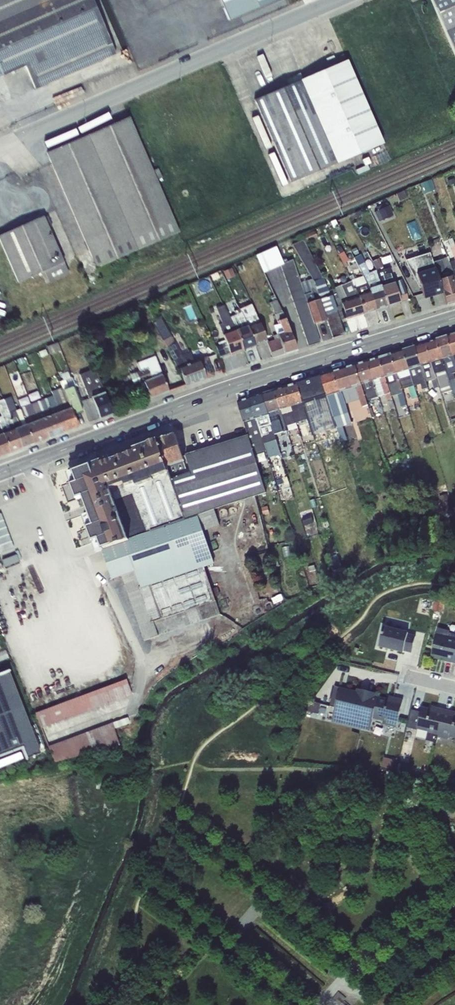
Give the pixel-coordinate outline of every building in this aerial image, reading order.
[(115,54),(92,0),(0,0),(0,69),(3,75),(25,66),(35,88),(115,54)] [(228,20),(275,0),(220,0),(228,20)] [(454,56),(454,0),(431,0),(454,56)] [(348,59),(300,80),(336,163),(384,143),(348,59)] [(300,80),(255,99),(291,182),(336,163),(300,80)] [(96,267),(179,232),(156,180),(152,170),(129,117),(47,153),(96,267)] [(384,147),(378,149),(384,163),(390,160),(384,147)] [(152,170),(156,180),(162,177),(158,168),(152,170)] [(430,179),(421,183),(424,193),(434,189),(430,179)] [(378,209),(374,211),(379,221),(393,215),(389,205),(388,205),(386,201),(377,206),(378,209)] [(0,235),(0,240),(18,282),(44,270),(64,262),(44,216),(0,235)] [(333,221),(326,224),(328,230),(335,226),(333,221)] [(303,235),(303,239),(305,243),(318,237),(315,230),(303,235)] [(319,299),(330,295),(325,283),(323,277),(305,243),(303,239),(292,244),(312,278),(313,281),(319,299)] [(280,264),(283,263),(275,246),(256,255),(263,272),(280,264)] [(380,284),(381,287),(394,283),(393,282),(388,265),(383,267),(373,248),(367,252),(375,269),(380,284)] [(421,287),(424,298),(442,293),(438,279),(433,262),(430,251),(404,259),(419,288),(421,287)] [(369,288),(380,284),(375,269),(369,272),(363,262),(364,262),(360,254),(353,258),(363,275),(369,288)] [(449,262),(447,256),(441,259),(433,262),(438,279),(451,275),(454,285),(454,282),(449,262)] [(304,294),(292,259),(283,263),(280,264),(308,345),(319,341),(313,323),(307,302),(319,299),(313,281),(312,278),(307,279),(310,292),(304,294)] [(64,262),(44,270),(49,281),(69,273),(64,262)] [(231,267),(223,271),(226,279),(235,275),(231,267)] [(355,287),(358,296),(370,292),(369,288),(363,275),(351,281),(355,287)] [(438,279),(442,293),(446,304),(454,301),(454,285),(451,275),(438,279)] [(401,279),(393,282),(394,283),(400,301),(407,299),(401,279)] [(330,281),(325,283),(330,295),(331,295),(336,310),(339,320),(346,318),(341,301),(335,288),(334,288),(330,281)] [(341,301),(358,296),(355,287),(351,281),(335,288),(341,301)] [(381,287),(387,305),(400,301),(394,283),(381,287)] [(370,292),(375,309),(387,305),(381,287),(380,284),(369,288),(370,292)] [(358,296),(363,313),(375,309),(370,292),(358,296)] [(278,320),(284,318),(282,311),(273,295),(264,299),(267,304),(269,302),(274,314),(278,324),(280,323),(278,320)] [(330,295),(319,299),(324,313),(336,310),(331,295),(330,295)] [(341,301),(346,318),(363,313),(358,296),(341,301)] [(324,313),(319,299),(307,302),(313,323),(326,319),(324,313)] [(229,318),(236,330),(247,326),(241,311),(240,312),(239,308),(236,302),(230,305),(233,311),(234,310),(236,315),(229,318)] [(251,304),(239,308),(240,312),(241,311),(247,326),(259,322),(251,304)] [(236,330),(229,318),(223,306),(216,308),(222,323),(219,324),(224,335),(236,330)] [(343,334),(339,320),(336,310),(324,313),(326,319),(332,337),(343,334)] [(282,332),(277,334),(284,353),(296,349),(284,318),(278,320),(280,323),(282,332)] [(247,326),(254,345),(266,341),(259,322),(247,326)] [(282,332),(280,323),(278,324),(274,325),(277,333),(277,334),(282,332)] [(236,330),(243,349),(254,345),(247,326),(236,330)] [(236,330),(224,335),(226,342),(230,354),(243,349),(236,330)] [(274,339),(267,342),(272,357),(284,353),(277,334),(277,333),(273,335),(274,339)] [(133,336),(136,345),(144,343),(140,334),(133,336)] [(162,340),(166,348),(174,343),(175,346),(178,344),(173,334),(162,340)] [(453,355),(448,337),(436,340),(442,359),(442,358),(453,355)] [(442,359),(436,340),(426,343),(432,362),(442,359)] [(144,343),(136,345),(141,358),(153,353),(149,341),(144,343)] [(58,342),(46,346),(49,355),(61,350),(58,342)] [(219,357),(230,354),(226,342),(215,346),(219,357)] [(186,385),(206,378),(198,360),(185,364),(175,346),(174,343),(166,348),(178,368),(179,368),(186,385)] [(432,362),(426,343),(415,347),(421,365),(432,362)] [(421,365),(415,347),(403,351),(409,369),(421,365)] [(409,369),(403,351),(391,354),(397,373),(409,369)] [(397,373),(391,354),(379,358),(385,377),(397,373)] [(453,355),(442,358),(453,391),(454,398),(454,378),(454,373),(454,372),(454,362),(453,355)] [(154,356),(137,363),(139,370),(146,368),(150,379),(144,381),(145,384),(150,399),(168,392),(161,374),(154,356)] [(198,360),(206,378),(213,375),(206,357),(198,360)] [(385,377),(379,358),(368,361),(373,380),(385,377)] [(453,391),(442,358),(442,359),(432,362),(436,377),(440,387),(442,394),(453,391)] [(373,380),(368,361),(356,365),(361,384),(362,384),(373,380)] [(440,387),(436,377),(432,362),(421,365),(426,382),(432,381),(434,389),(440,387)] [(361,384),(356,365),(322,376),(327,394),(327,395),(341,390),(356,386),(361,384)] [(426,382),(421,365),(409,369),(414,385),(421,383),(422,390),(427,388),(426,382)] [(89,398),(81,401),(85,410),(89,422),(100,418),(92,397),(104,392),(95,368),(80,374),(89,398)] [(146,368),(139,370),(129,374),(133,385),(138,383),(139,386),(145,384),(144,381),(150,379),(146,368)] [(409,369),(397,373),(405,399),(412,397),(412,399),(417,397),(414,385),(409,369)] [(405,399),(397,373),(385,377),(390,393),(397,391),(402,409),(406,408),(406,406),(407,405),(405,399)] [(72,386),(82,411),(85,410),(81,401),(72,376),(64,380),(67,388),(72,386)] [(327,394),(322,376),(309,380),(315,398),(327,394)] [(67,388),(64,380),(63,377),(59,379),(62,387),(51,391),(56,405),(59,404),(67,401),(63,390),(67,388)] [(390,393),(385,377),(373,380),(379,396),(386,394),(388,400),(392,399),(390,393)] [(315,398),(309,380),(297,383),(303,402),(315,399),(315,398)] [(379,396),(373,380),(362,384),(366,400),(379,396)] [(291,406),(303,402),(297,383),(285,387),(291,407),(291,406)] [(366,400),(362,384),(361,384),(356,386),(362,407),(368,405),(366,400)] [(70,408),(73,414),(82,411),(72,386),(67,388),(63,390),(67,401),(70,408)] [(291,407),(285,387),(275,390),(282,410),(291,407)] [(282,410),(275,390),(262,395),(268,414),(280,410),(282,410)] [(341,390),(327,395),(334,419),(338,432),(341,441),(347,440),(343,426),(352,423),(348,413),(341,390)] [(56,405),(51,391),(45,393),(51,408),(56,405)] [(92,397),(100,418),(112,413),(104,392),(92,397)] [(327,394),(315,398),(315,399),(318,410),(323,423),(325,431),(326,435),(338,432),(334,419),(327,395),(327,394)] [(268,414),(262,395),(250,399),(256,418),(257,418),(268,414)] [(15,429),(26,424),(24,418),(20,408),(16,410),(11,396),(4,399),(15,429)] [(15,429),(4,399),(0,400),(0,412),(4,422),(0,423),(0,427),(2,434),(3,434),(15,429)] [(42,399),(31,404),(35,414),(43,411),(46,410),(42,399)] [(250,399),(238,402),(244,421),(256,418),(250,399)] [(318,410),(315,399),(303,402),(307,418),(311,428),(313,435),(325,431),(323,423),(318,410)] [(67,401),(59,404),(62,411),(70,408),(67,401)] [(25,404),(29,416),(32,415),(35,414),(31,404),(31,402),(25,404)] [(307,418),(303,402),(291,406),(296,421),(302,419),(304,427),(305,426),(308,436),(313,435),(311,428),(307,418)] [(62,411),(59,404),(56,405),(51,408),(46,410),(43,411),(46,417),(48,416),(59,412),(62,411)] [(296,421),(291,406),(291,407),(282,410),(280,410),(285,426),(288,425),(296,422),(296,421)] [(59,412),(66,431),(77,427),(73,414),(70,408),(62,411),(59,412)] [(274,434),(286,431),(286,429),(285,426),(280,410),(268,414),(274,434)] [(46,417),(43,411),(35,414),(32,415),(35,421),(37,420),(46,417)] [(59,412),(48,416),(54,435),(66,431),(59,412)] [(274,434),(268,414),(257,418),(263,437),(266,450),(269,457),(280,454),(276,440),(274,434)] [(35,421),(32,415),(29,416),(24,418),(26,424),(35,421)] [(46,417),(37,420),(44,439),(54,435),(48,416),(46,417)] [(256,418),(244,421),(248,436),(253,451),(260,449),(257,439),(263,437),(257,418),(256,418)] [(35,421),(26,424),(33,443),(44,439),(37,420),(35,421)] [(15,429),(21,448),(33,443),(26,424),(15,429)] [(15,429),(3,434),(9,452),(21,448),(15,429)] [(9,452),(3,434),(2,434),(0,434),(0,456),(9,452)] [(166,467),(183,461),(174,434),(156,440),(166,467)] [(253,451),(248,436),(185,456),(189,469),(186,470),(183,461),(166,467),(168,472),(185,520),(214,509),(266,492),(254,454),(253,451)] [(266,450),(263,437),(257,439),(260,449),(253,451),(254,454),(266,450)] [(166,467),(156,440),(132,449),(144,483),(153,480),(152,478),(168,472),(166,467)] [(144,483),(132,449),(100,462),(110,489),(124,483),(125,487),(135,483),(136,486),(144,483)] [(147,533),(185,520),(168,472),(152,478),(153,480),(144,483),(136,486),(135,483),(125,487),(124,483),(110,489),(114,501),(132,494),(147,533)] [(439,496),(443,511),(442,511),(444,517),(454,514),(454,507),(451,508),(447,494),(439,496)] [(379,505),(375,505),(375,506),(371,507),(371,508),(368,509),(369,513),(372,512),(373,513),(380,511),(379,505)] [(220,526),(214,509),(185,520),(147,533),(102,549),(112,579),(122,576),(144,641),(219,615),(213,597),(219,595),(217,588),(211,589),(204,570),(205,570),(204,566),(213,563),(203,531),(220,526)] [(16,554),(2,559),(5,567),(19,562),(16,554)] [(343,554),(331,557),(336,574),(347,571),(343,554)] [(436,600),(432,611),(443,613),(445,602),(436,600)] [(408,632),(384,627),(379,646),(403,652),(404,651),(412,652),(416,637),(408,635),(408,632)] [(438,628),(431,656),(440,658),(440,660),(453,663),(454,655),(454,634),(449,633),(450,631),(438,628)] [(0,655),(0,664),(9,660),(7,652),(0,655)] [(21,747),(26,758),(40,753),(8,670),(0,673),(0,755),(21,747)] [(41,727),(131,694),(126,679),(35,712),(41,727)] [(373,718),(378,697),(375,697),(376,693),(357,689),(356,692),(335,687),(330,706),(336,708),(332,722),(369,731),(373,718)] [(396,727),(403,700),(389,696),(388,700),(378,697),(373,718),(385,722),(385,724),(396,727)] [(320,704),(308,700),(305,711),(317,714),(320,704)] [(428,734),(438,737),(444,710),(431,707),(431,710),(422,708),(421,712),(412,709),(407,727),(428,732),(428,734)] [(444,710),(438,737),(448,739),(449,736),(454,737),(454,712),(444,710)] [(69,758),(119,745),(112,722),(48,746),(54,762),(69,758)] [(395,760),(384,757),(381,768),(392,771),(395,760)] [(402,764),(399,763),(396,773),(400,774),(399,776),(409,779),(413,766),(403,763),(402,764)] [(111,772),(98,770),(96,788),(109,789),(111,772)]
